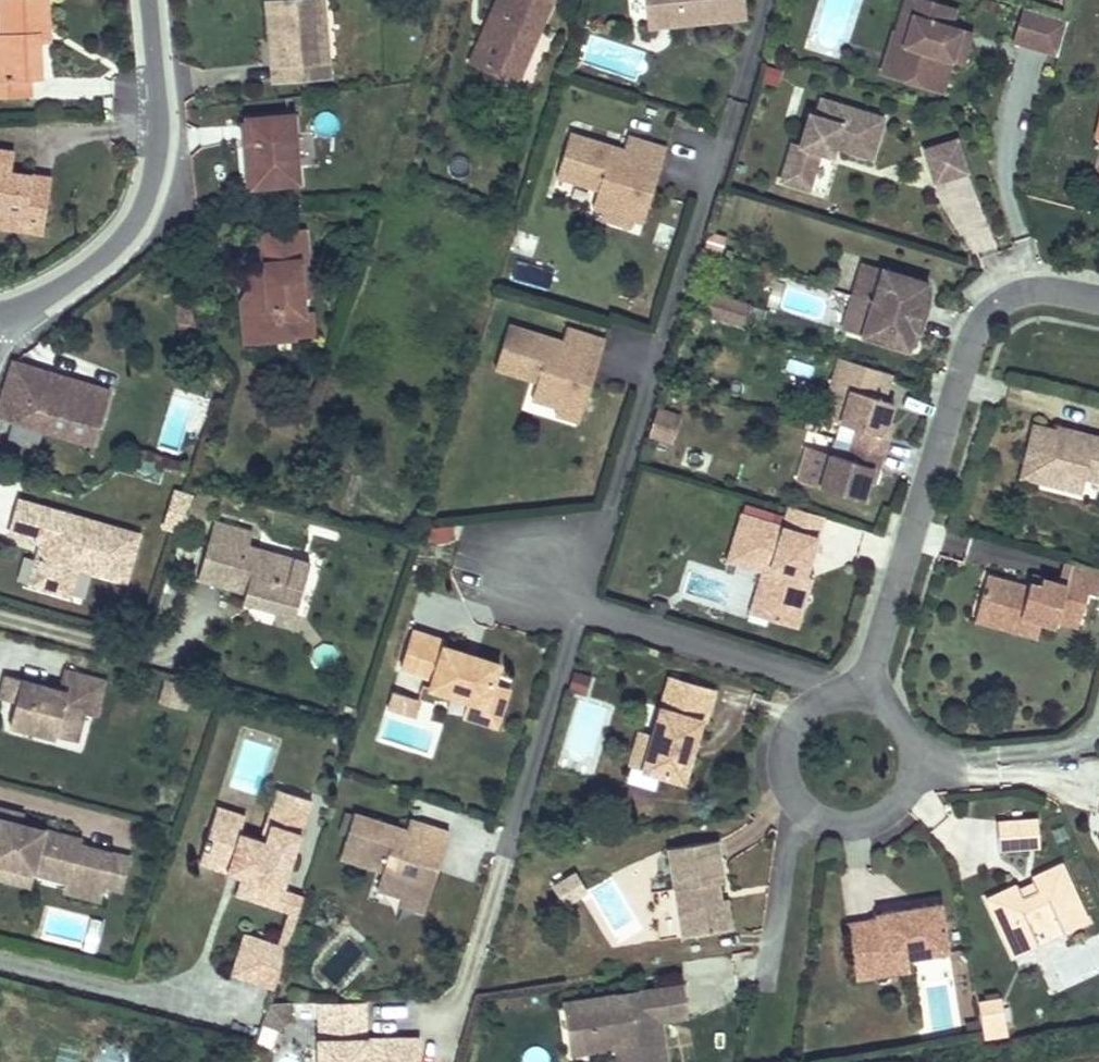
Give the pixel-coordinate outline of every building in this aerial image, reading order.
[(39,33),(49,32),(47,0),(2,0),(4,33),(0,34),(0,98),(31,96),(30,79),(41,78),(39,42),(39,33)] [(326,30),(317,31),(315,0),(281,0),(267,1),(270,39),(275,38),(277,65),(273,65),(274,83),(330,79),(326,30)] [(324,0),(315,0),(317,31),(326,30),(324,0)] [(553,0),(498,0),(472,62),(518,82),(553,0)] [(746,0),(645,0),(648,28),(686,24),(685,18),(692,17),(693,23),(747,17),(746,0)] [(958,40),(961,30),(950,26),(955,9),(924,0),(907,0),(897,31),(897,32),(908,35),(895,76),(942,90),(952,59),(963,62),(969,43),(958,40)] [(1057,54),(1068,21),(1024,7),(1013,41),(1057,54)] [(895,76),(908,35),(897,32),(897,31),(895,30),(882,72),(895,76)] [(969,43),(972,33),(961,30),(958,40),(969,43)] [(49,41),(49,32),(39,33),(39,42),(49,41)] [(779,87),(783,73),(769,68),(764,83),(779,87)] [(872,158),(884,118),(822,98),(817,115),(810,113),(800,144),(793,142),(781,181),(808,189),(820,152),(832,155),(835,146),(872,158)] [(300,187),(294,119),(248,123),(253,191),(300,187)] [(656,183),(667,149),(628,138),(624,151),(570,135),(557,178),(599,191),(593,208),(604,212),(621,207),(633,220),(644,223),(654,191),(646,189),(648,180),(656,183)] [(967,172),(957,140),(925,150),(935,182),(967,172)] [(32,176),(11,173),(1,171),(4,151),(0,150),(0,226),(44,233),(48,204),(28,201),(32,176)] [(11,173),(14,152),(4,151),(1,171),(11,173)] [(48,204),(52,179),(32,176),(28,201),(48,204)] [(654,191),(656,183),(648,180),(646,189),(654,191)] [(633,220),(621,207),(604,212),(602,219),(631,227),(633,220)] [(677,231),(662,226),(656,244),(671,249),(677,231)] [(304,295),(304,294),(298,295),(297,283),(303,282),(300,259),(307,259),(304,230),(262,234),(266,273),(247,275),(249,292),(254,342),(296,337),(296,336),(314,334),(312,312),(306,313),(304,295)] [(722,254),(726,238),(710,233),(706,250),(722,254)] [(311,295),(307,259),(300,259),(303,282),(297,283),(298,295),(304,294),(304,295),(311,295)] [(924,300),(929,283),(864,263),(853,296),(855,297),(845,329),(909,349),(914,331),(920,333),(930,302),(924,300)] [(773,287),(776,273),(761,269),(757,283),(773,287)] [(254,342),(249,292),(241,301),(245,342),(254,342)] [(743,325),(750,305),(713,293),(706,314),(743,325)] [(930,302),(932,295),(926,294),(924,300),(930,302)] [(595,375),(605,341),(567,329),(563,342),(509,326),(496,368),(537,381),(532,399),(558,407),(559,407),(561,401),(584,408),(592,383),(584,380),(587,372),(595,375)] [(918,340),(920,333),(914,331),(912,338),(918,340)] [(887,421),(893,402),(883,399),(891,374),(839,357),(831,383),(850,389),(840,422),(856,427),(846,458),(830,453),(820,487),(862,500),(873,468),(877,469),(887,436),(883,434),(887,421)] [(38,370),(15,364),(13,371),(36,378),(38,370)] [(110,393),(38,370),(36,378),(13,371),(0,413),(0,415),(95,444),(110,393)] [(592,383),(595,375),(587,372),(584,380),(592,383)] [(840,422),(850,389),(831,383),(821,417),(840,422)] [(580,422),(584,408),(561,401),(559,407),(558,407),(555,415),(580,422)] [(671,441),(679,416),(658,410),(650,434),(671,441)] [(887,436),(892,422),(887,421),(883,434),(887,436)] [(1069,429),(1068,434),(1057,432),(1057,430),(1035,425),(1026,459),(1047,464),(1043,481),(1082,491),(1086,476),(1098,480),(1098,437),(1069,429)] [(1068,434),(1069,429),(1058,426),(1057,430),(1057,432),(1068,434)] [(820,487),(830,453),(808,447),(797,480),(820,487)] [(1043,481),(1047,464),(1026,459),(1022,476),(1043,481)] [(873,483),(877,469),(873,468),(868,481),(873,483)] [(191,502),(193,497),(175,492),(173,497),(191,502)] [(181,533),(191,502),(173,497),(164,527),(181,533)] [(126,582),(140,535),(20,500),(10,534),(42,543),(48,545),(45,554),(37,559),(29,585),(58,593),(66,569),(72,566),(126,582)] [(815,552),(826,517),(792,507),(785,527),(744,515),(732,555),(773,567),(766,592),(774,595),(767,618),(799,628),(814,578),(807,576),(811,564),(803,562),(807,550),(815,552)] [(296,616),(310,564),(248,547),(252,533),(215,523),(199,579),(246,593),(253,594),(259,606),(296,616)] [(451,542),(450,526),(435,528),(436,543),(451,542)] [(45,554),(48,545),(42,543),(37,559),(45,554)] [(811,564),(815,552),(807,550),(803,562),(811,564)] [(767,618),(774,595),(766,592),(773,567),(732,555),(730,561),(765,571),(752,614),(767,618)] [(1065,577),(1070,562),(1064,561),(1060,576),(1065,577)] [(1088,592),(1098,594),(1098,590),(1098,571),(1070,562),(1065,577),(1060,576),(1058,582),(1042,577),(1040,585),(1030,582),(1028,586),(988,575),(978,607),(1020,619),(1021,615),(1041,621),(1056,625),(1057,620),(1059,614),(1080,620),(1088,592)] [(81,605),(89,576),(125,586),(126,582),(72,566),(66,569),(58,593),(56,598),(81,605)] [(1040,585),(1042,577),(1032,574),(1030,582),(1040,585)] [(259,606),(253,594),(246,593),(244,601),(259,606)] [(664,617),(668,605),(654,600),(650,613),(664,617)] [(1037,636),(1041,621),(1021,615),(1020,619),(978,607),(975,619),(1037,636)] [(1078,626),(1080,620),(1059,614),(1057,620),(1078,626)] [(494,684),(501,665),(477,657),(475,662),(466,659),(467,654),(445,646),(447,641),(413,630),(401,667),(434,677),(430,689),(468,701),(487,707),(494,684)] [(475,662),(477,657),(467,654),(466,659),(475,662)] [(59,690),(48,687),(6,675),(0,698),(17,703),(10,726),(57,738),(57,737),(60,724),(65,722),(82,726),(85,714),(96,717),(106,682),(65,671),(59,690)] [(418,699),(425,681),(401,671),(394,690),(418,699)] [(585,695),(591,678),(576,673),(570,690),(585,695)] [(705,722),(715,689),(670,676),(643,770),(684,782),(691,756),(687,755),(691,741),(695,742),(702,721),(705,722)] [(497,728),(510,689),(494,684),(487,707),(468,701),(463,717),(497,728)] [(184,705),(189,689),(183,688),(179,704),(184,705)] [(417,716),(422,701),(395,693),(390,708),(417,716)] [(77,742),(82,726),(65,722),(60,724),(57,737),(77,742)] [(643,770),(653,735),(640,731),(630,766),(643,770)] [(691,756),(695,742),(691,741),(687,755),(691,756)] [(284,828),(295,795),(277,789),(267,822),(284,828)] [(284,891),(313,801),(295,795),(284,828),(267,822),(261,840),(240,833),(212,824),(207,839),(206,839),(203,849),(204,849),(199,864),(229,874),(231,869),(244,873),(242,878),(236,896),(278,909),(280,902),(293,906),(296,895),(284,891)] [(240,833),(246,816),(218,807),(212,824),(240,833)] [(23,816),(1,810),(0,812),(0,819),(21,824),(23,816)] [(348,835),(354,815),(346,812),(340,832),(348,835)] [(440,865),(450,833),(410,820),(407,831),(355,814),(354,815),(348,835),(341,857),(383,871),(377,889),(404,897),(406,891),(429,898),(438,872),(430,869),(432,862),(440,865)] [(1040,847),(1038,818),(997,821),(997,822),(1001,826),(1003,844),(999,849),(999,850),(1040,847)] [(21,824),(0,819),(0,878),(32,886),(35,873),(69,882),(67,891),(101,900),(105,886),(113,854),(80,845),(82,840),(21,824)] [(722,882),(715,841),(667,849),(681,937),(723,931),(719,900),(714,900),(711,884),(716,883),(722,882)] [(122,890),(130,859),(113,854),(105,886),(122,890)] [(438,872),(440,865),(432,862),(430,869),(438,872)] [(1088,921),(1062,864),(1031,878),(1034,884),(1037,889),(1023,895),(1021,890),(1018,884),(988,898),(1014,955),(1039,944),(1033,930),(1057,919),(1063,932),(1088,921)] [(242,878),(244,873),(231,869),(229,874),(242,878)] [(551,887),(565,908),(589,892),(576,871),(551,887)] [(1023,895),(1037,889),(1034,884),(1021,890),(1023,895)] [(425,912),(429,898),(406,891),(404,897),(401,905),(425,912)] [(296,895),(293,906),(280,902),(278,909),(289,913),(279,945),(288,948),(304,897),(296,895)] [(730,930),(725,899),(719,900),(723,931),(730,930)] [(949,952),(941,902),(877,913),(877,918),(847,923),(855,967),(908,958),(949,952)] [(1063,932),(1057,919),(1033,930),(1039,944),(1063,932)] [(232,975),(275,989),(288,948),(279,945),(245,934),(232,975)] [(911,971),(908,958),(855,967),(857,980),(911,971)] [(662,1022),(689,1017),(684,984),(635,991),(636,1000),(623,1002),(622,993),(563,1002),(567,1030),(590,1026),(594,1052),(616,1049),(618,1061),(668,1061),(662,1022)] [(636,1000),(635,991),(622,993),(623,1002),(636,1000)] [(1006,1022),(1002,999),(980,1003),(984,1025),(1006,1022)] [(420,1039),(376,1040),(376,1045),(366,1045),(366,1040),(365,1002),(319,1003),(320,1061),(421,1061),(420,1039)] [(293,1019),(293,1003),(270,1003),(265,1019),(293,1019)] [(278,1030),(293,1019),(265,1019),(263,1025),(278,1030)] [(594,1052),(590,1026),(567,1030),(571,1055),(594,1052)]
